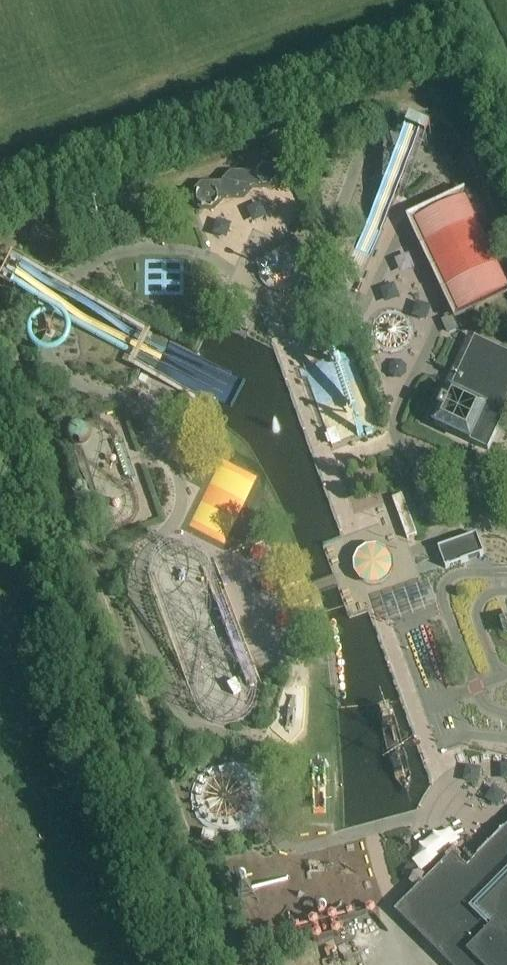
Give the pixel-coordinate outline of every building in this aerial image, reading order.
[(194,205),(203,214),(215,213),(224,204),(224,203),(245,202),(253,194),(253,193),(274,192),(282,183),(282,171),(273,162),(261,162),(252,171),(252,172),(231,173),(223,182),(223,183),(202,184),(194,193),(194,205)] [(374,172),(352,213),(368,221),(395,169),(386,164),(380,175),(374,172)] [(466,198),(450,206),(415,223),(459,314),(506,290),(506,283),(466,198)] [(315,280),(326,286),(348,240),(336,235),(315,280)] [(442,322),(448,335),(459,330),(453,317),(442,322)] [(489,451),(506,412),(506,354),(476,339),(477,338),(469,334),(450,375),(445,386),(428,423),(435,427),(435,426),(489,451)] [(448,576),(485,562),(478,543),(441,557),(448,576)] [(497,685),(484,685),(484,700),(496,700),(497,685)] [(204,792),(173,803),(177,814),(208,803),(204,792)] [(186,833),(208,831),(207,818),(185,820),(186,833)] [(493,842),(486,849),(478,857),(478,858),(467,869),(453,855),(425,883),(396,913),(448,964),(506,964),(506,828),(493,842)] [(173,838),(171,850),(187,852),(189,841),(173,838)] [(224,925),(282,931),(288,879),(230,873),(224,925)]
